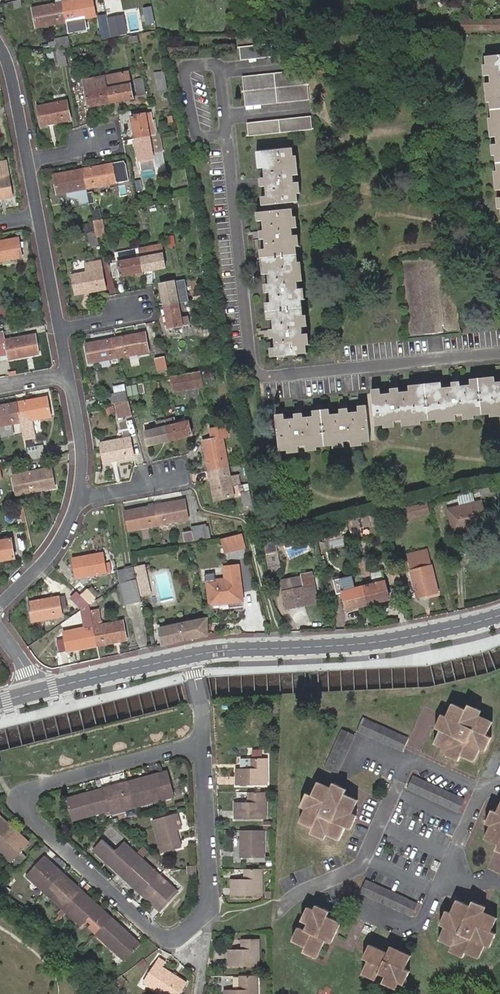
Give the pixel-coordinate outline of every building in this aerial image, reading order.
[(62,3),(65,22),(95,17),(92,0),(79,0),(62,3)] [(65,22),(62,3),(32,9),(36,28),(65,22)] [(104,16),(98,17),(103,40),(109,38),(104,16)] [(499,29),(499,20),(455,20),(455,21),(422,21),(422,29),(499,29)] [(123,21),(110,24),(113,37),(125,35),(123,21)] [(64,48),(70,47),(68,37),(54,40),(54,42),(55,45),(55,47),(55,49),(64,48)] [(238,47),(240,61),(304,54),(303,41),(238,47)] [(63,49),(55,50),(58,65),(66,63),(63,49)] [(85,49),(79,50),(81,61),(87,60),(85,49)] [(499,203),(499,54),(485,55),(499,203)] [(108,89),(110,103),(132,99),(127,71),(105,74),(105,77),(108,89)] [(306,71),(242,77),(245,107),(309,101),(306,71)] [(158,93),(168,91),(164,74),(155,76),(158,93)] [(108,89),(105,77),(84,81),(85,93),(108,89)] [(133,81),(136,96),(144,95),(142,79),(133,81)] [(88,107),(110,103),(108,89),(85,93),(88,107)] [(41,127),(71,121),(67,101),(37,107),(41,127)] [(149,136),(154,135),(152,122),(146,123),(145,114),(131,117),(135,139),(149,136)] [(311,116),(246,123),(248,137),(313,130),(311,116)] [(184,168),(177,132),(171,133),(178,169),(184,168)] [(165,166),(159,135),(154,135),(149,136),(154,168),(165,166)] [(140,171),(154,168),(149,136),(135,139),(140,171)] [(259,151),(265,207),(298,204),(292,147),(259,151)] [(0,179),(0,199),(12,197),(8,178),(5,161),(0,162),(0,177),(1,177),(1,179),(0,179)] [(113,163),(82,170),(85,190),(116,182),(113,163)] [(88,202),(82,170),(51,176),(55,197),(64,196),(66,206),(88,202)] [(307,354),(293,209),(260,213),(275,358),(286,357),(286,354),(293,354),(293,356),(307,354)] [(98,210),(91,211),(92,220),(100,219),(98,210)] [(92,220),(94,230),(97,238),(103,236),(100,219),(92,220)] [(91,247),(99,244),(97,238),(94,230),(86,235),(91,247)] [(23,258),(20,238),(0,242),(0,262),(23,258)] [(110,259),(111,263),(140,258),(139,253),(110,259)] [(147,268),(147,271),(165,268),(165,267),(172,265),(170,253),(162,255),(162,254),(145,257),(140,258),(142,268),(147,268)] [(451,257),(435,258),(442,332),(458,330),(451,257)] [(113,278),(138,273),(137,270),(142,268),(140,258),(111,263),(113,278)] [(435,258),(419,260),(426,333),(434,332),(442,332),(435,258)] [(86,273),(72,275),(76,294),(105,289),(102,270),(100,260),(84,264),(86,273)] [(426,333),(419,260),(404,261),(411,334),(426,333)] [(205,279),(190,282),(192,290),(207,287),(205,279)] [(178,303),(184,302),(183,294),(176,295),(174,282),(160,285),(164,306),(178,303)] [(187,309),(185,302),(184,302),(178,303),(179,310),(187,309)] [(181,317),(179,310),(178,303),(164,306),(168,329),(182,326),(189,325),(188,316),(181,317)] [(115,339),(119,358),(149,353),(145,333),(115,339)] [(38,354),(35,335),(5,341),(0,342),(0,350),(2,361),(38,354)] [(90,364),(119,358),(115,339),(86,345),(90,364)] [(167,371),(164,357),(155,359),(158,373),(167,371)] [(201,371),(172,377),(174,391),(203,385),(201,371)] [(499,412),(499,379),(371,392),(374,425),(499,412)] [(126,388),(129,397),(139,395),(137,384),(126,387),(126,388)] [(116,393),(127,391),(126,388),(126,387),(126,385),(125,385),(115,387),(116,393)] [(110,395),(112,405),(117,404),(129,401),(127,391),(116,393),(110,395)] [(17,403),(20,422),(23,439),(35,437),(32,420),(50,417),(47,397),(17,403)] [(121,420),(133,417),(129,401),(117,404),(121,420)] [(20,422),(17,403),(0,406),(0,426),(20,422)] [(278,451),(373,441),(369,409),(275,419),(278,451)] [(167,426),(170,441),(192,435),(189,421),(174,424),(173,419),(166,420),(167,426)] [(149,446),(170,441),(167,426),(166,420),(157,423),(158,428),(145,432),(149,446)] [(0,426),(0,433),(1,437),(13,435),(11,424),(0,426)] [(209,472),(228,469),(222,439),(229,438),(226,427),(211,430),(212,440),(203,442),(209,472)] [(104,463),(134,457),(130,438),(100,444),(104,463)] [(27,461),(43,458),(41,448),(25,452),(27,461)] [(12,476),(16,495),(54,487),(50,469),(12,476)] [(233,499),(228,469),(209,472),(212,492),(215,492),(216,502),(233,499)] [(242,494),(244,508),(252,507),(249,492),(248,485),(243,486),(245,493),(242,494)] [(480,497),(495,494),(494,487),(479,491),(480,497)] [(459,507),(468,505),(474,504),(471,493),(457,496),(459,507)] [(470,526),(486,522),(481,502),(474,504),(468,505),(459,507),(448,510),(453,533),(469,529),(467,524),(470,524),(470,526)] [(155,506),(158,525),(187,520),(184,503),(174,505),(174,503),(155,506)] [(430,514),(427,503),(403,509),(406,520),(430,514)] [(128,531),(158,525),(155,506),(135,510),(135,513),(125,515),(128,531)] [(22,507),(19,507),(27,547),(30,546),(22,507)] [(374,516),(348,522),(353,538),(362,536),(360,528),(376,524),(374,516)] [(193,540),(193,542),(208,539),(206,527),(191,529),(192,533),(193,540)] [(328,529),(314,532),(316,539),(330,535),(328,529)] [(185,542),(193,540),(192,533),(184,534),(185,542)] [(227,554),(244,549),(242,535),(224,540),(227,554)] [(15,558),(11,540),(0,542),(0,561),(15,558)] [(268,569),(279,567),(274,542),(263,544),(268,569)] [(407,555),(407,558),(428,553),(427,550),(407,555)] [(76,577),(105,572),(102,553),(72,558),(76,577)] [(409,563),(417,598),(438,593),(429,558),(428,553),(407,558),(409,563)] [(363,558),(357,560),(359,572),(366,570),(363,558)] [(137,581),(147,579),(144,567),(134,569),(137,580),(137,581)] [(280,573),(279,567),(268,569),(270,576),(280,573)] [(124,571),(127,582),(137,580),(134,569),(124,571)] [(374,585),(363,588),(368,606),(389,601),(383,573),(371,575),(374,585)] [(287,610),(318,604),(311,575),(301,576),(302,579),(304,589),(283,593),(287,610)] [(368,606),(363,588),(352,590),(349,577),(332,581),(336,595),(342,594),(346,611),(368,606)] [(207,582),(209,602),(229,600),(229,603),(243,602),(240,578),(207,582)] [(137,581),(141,598),(151,595),(147,579),(137,581)] [(304,589),(302,579),(282,583),(283,593),(304,589)] [(131,600),(141,598),(137,581),(137,580),(127,582),(131,600)] [(85,590),(80,595),(89,604),(94,598),(85,590)] [(86,603),(75,593),(70,599),(80,609),(86,603)] [(59,598),(29,602),(32,622),(62,617),(59,598)] [(98,610),(90,612),(91,614),(93,627),(101,626),(98,610)] [(60,654),(98,646),(93,627),(91,614),(87,615),(85,616),(88,628),(64,634),(65,640),(57,641),(60,654)] [(160,629),(164,644),(164,646),(207,637),(207,634),(207,630),(207,624),(207,619),(160,629)] [(93,627),(98,646),(127,641),(123,622),(101,626),(93,627)] [(443,722),(439,731),(433,743),(446,749),(443,755),(458,761),(460,756),(473,762),(479,748),(484,751),(487,745),(482,742),(485,735),(491,722),(479,716),(481,710),(475,708),(472,713),(465,709),(452,703),(446,717),(441,714),(438,720),(443,722)] [(467,704),(465,709),(472,713),(475,708),(467,704)] [(407,738),(362,718),(356,730),(402,751),(407,738)] [(434,728),(439,731),(443,722),(438,720),(434,728)] [(340,729),(323,768),(335,774),(353,735),(340,729)] [(482,742),(487,745),(490,738),(485,735),(482,742)] [(235,783),(266,782),(265,755),(247,757),(247,766),(234,766),(235,783)] [(164,771),(157,774),(161,788),(153,789),(156,801),(171,796),(164,771)] [(161,788),(157,774),(125,782),(132,807),(156,801),(153,789),(161,788)] [(463,800),(412,777),(406,789),(457,812),(463,800)] [(297,821),(311,828),(318,831),(316,836),(322,839),(325,834),(337,840),(343,827),(348,828),(354,815),(349,812),(355,800),(343,794),(335,790),(337,786),(331,783),(329,788),(316,781),(309,795),(306,802),(302,800),(299,806),(303,808),(297,821)] [(132,807),(125,782),(100,790),(106,811),(107,814),(132,807)] [(335,790),(343,794),(345,789),(337,786),(335,790)] [(264,789),(246,789),(246,800),(234,800),(234,817),(265,816),(264,789)] [(106,811),(100,790),(63,800),(69,821),(106,811)] [(495,812),(491,810),(484,823),(489,826),(483,838),(497,845),(499,847),(499,802),(495,812)] [(150,820),(159,852),(179,847),(174,830),(179,829),(174,813),(150,820)] [(17,832),(0,818),(0,850),(17,832)] [(263,826),(239,827),(240,854),(263,853),(263,826)] [(318,831),(311,828),(308,833),(316,836),(318,831)] [(17,832),(0,850),(0,853),(12,862),(29,842),(17,832)] [(91,850),(121,877),(139,858),(122,842),(114,851),(101,839),(91,850)] [(45,892),(62,873),(44,857),(41,854),(24,874),(26,876),(45,892)] [(139,858),(121,877),(140,894),(158,875),(139,858)] [(193,874),(193,865),(184,865),(184,875),(193,874)] [(262,892),(261,865),(243,866),(243,876),(230,876),(230,893),(262,892)] [(80,889),(62,873),(45,892),(63,908),(80,889)] [(158,875),(140,894),(160,911),(177,892),(158,875)] [(359,893),(410,917),(416,904),(365,881),(359,893)] [(102,927),(112,916),(80,889),(63,908),(83,926),(89,919),(91,917),(102,927)] [(476,910),(468,906),(455,900),(449,913),(444,911),(437,924),(442,926),(436,940),(450,946),(447,951),(453,954),(456,949),(463,952),(477,958),(482,945),(488,947),(491,941),(485,939),(489,931),(495,918),(482,912),(484,907),(478,905),(476,910)] [(471,901),(468,906),(476,910),(478,905),(471,901)] [(315,905),(313,910),(320,914),(323,909),(315,905)] [(320,914),(313,910),(306,907),(300,921),(306,924),(302,930),(297,928),(290,941),(303,946),(301,951),(315,957),(323,940),(329,942),(338,922),(326,916),(328,911),(323,909),(320,914)] [(126,959),(141,942),(112,916),(102,927),(97,932),(96,933),(126,959)] [(96,934),(96,933),(97,932),(102,927),(91,917),(89,919),(83,926),(94,936),(96,934)] [(494,934),(489,931),(485,939),(491,941),(494,934)] [(258,967),(257,941),(240,941),(240,951),(226,951),(226,967),(258,967)] [(401,974),(406,976),(409,971),(404,969),(410,956),(389,946),(386,953),(368,944),(361,958),(366,960),(359,974),(373,980),(376,974),(383,977),(380,983),(394,990),(397,983),(401,974)] [(456,949),(453,954),(461,958),(463,952),(456,949)] [(164,993),(177,993),(186,978),(163,965),(165,961),(156,955),(141,979),(164,993)] [(402,985),(406,976),(401,974),(397,983),(402,985)] [(255,976),(237,977),(237,991),(221,991),(222,993),(255,993),(255,976)] [(110,981),(115,985),(118,990),(122,987),(121,985),(121,984),(118,981),(115,978),(110,981)]
